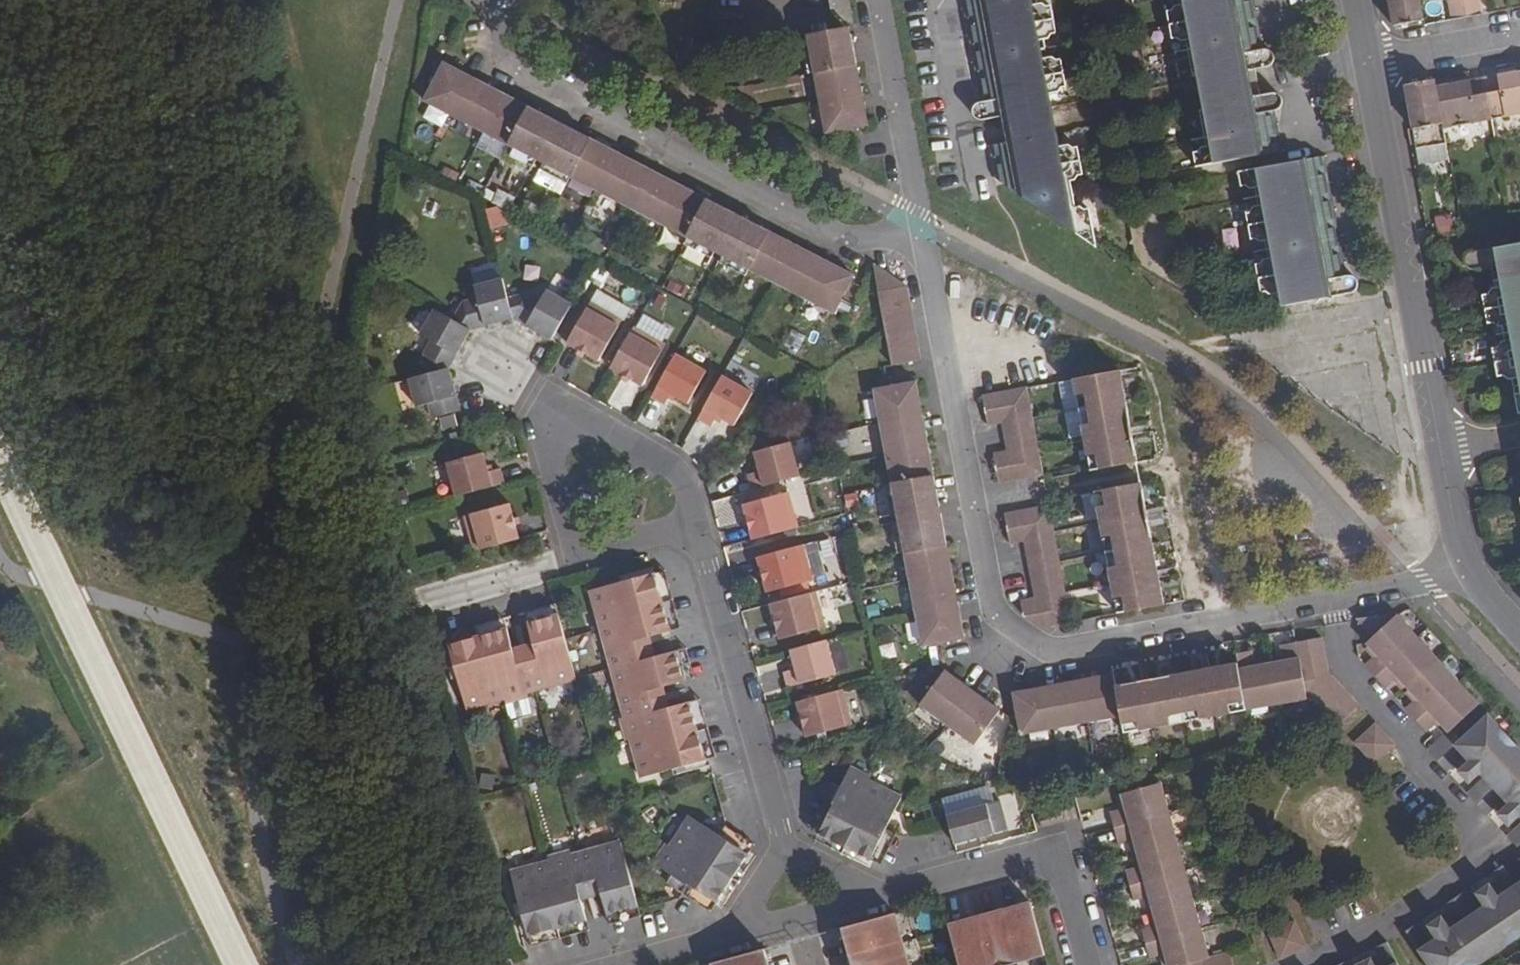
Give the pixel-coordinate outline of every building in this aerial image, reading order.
[(832,15),(854,26),(849,0),(829,0),(832,15)] [(983,120),(1014,115),(1015,123),(1049,117),(1045,94),(1060,92),(1063,87),(1067,86),(1062,59),(1057,60),(1053,56),(1048,57),(1045,40),(1049,40),(1053,34),(1057,34),(1052,6),(1047,7),(1043,3),(1038,4),(1037,0),(967,0),(985,89),(991,88),(993,100),(988,102),(979,103),(977,104),(974,108),(974,113),(976,117),(979,119),(983,120)] [(1180,4),(1175,5),(1172,9),(1168,10),(1173,40),(1178,39),(1182,42),(1187,41),(1193,77),(1207,74),(1207,78),(1211,78),(1216,103),(1212,104),(1213,108),(1199,110),(1206,147),(1202,147),(1199,152),(1194,153),(1197,167),(1251,157),(1277,152),(1272,124),(1266,125),(1264,113),(1269,111),(1275,110),(1277,110),(1279,109),(1281,107),(1282,105),(1283,103),(1283,100),(1282,98),(1281,95),(1279,94),(1277,93),(1274,93),(1261,95),(1256,69),(1268,66),(1270,66),(1272,65),(1273,63),(1275,61),(1275,58),(1275,56),(1274,54),(1273,53),(1272,51),(1271,50),(1269,49),(1267,49),(1258,50),(1253,51),(1250,39),(1256,37),(1249,0),(1179,0),(1180,4)] [(1393,26),(1423,21),(1419,0),(1388,0),(1393,26)] [(1467,17),(1464,0),(1449,0),(1453,20),(1467,17)] [(1467,17),(1481,15),(1478,0),(1464,0),(1467,17)] [(852,34),(809,42),(826,135),(869,125),(852,34)] [(443,62),(422,101),(509,146),(505,153),(531,166),(555,120),(443,62)] [(1516,72),(1484,78),(1491,119),(1519,114),(1519,80),(1518,81),(1516,72)] [(1491,119),(1484,78),(1451,84),(1452,92),(1437,96),(1442,123),(1443,128),(1491,119)] [(1436,87),(1434,80),(1404,85),(1412,129),(1442,123),(1437,96),(1436,87)] [(1451,84),(1436,87),(1437,96),(1452,92),(1451,84)] [(991,88),(985,89),(988,102),(993,100),(991,88)] [(1266,125),(1272,124),(1269,111),(1264,113),(1266,125)] [(563,124),(539,170),(566,184),(569,177),(625,206),(645,167),(563,124)] [(1051,125),(1017,132),(1019,141),(1027,180),(1034,179),(1039,209),(1090,243),(1096,241),(1091,208),(1086,209),(1082,205),(1076,206),(1072,182),(1076,181),(1079,176),(1083,175),(1078,147),(1074,148),(1069,145),(1055,148),(1051,125)] [(1019,141),(994,146),(1001,182),(1039,209),(1034,179),(1027,180),(1019,141)] [(1334,266),(1339,265),(1319,157),(1313,158),(1294,162),(1285,163),(1239,172),(1242,187),(1247,186),(1251,189),(1256,188),(1259,206),(1255,207),(1252,211),(1247,212),(1252,241),(1257,241),(1261,244),(1266,243),(1269,259),(1264,260),(1262,264),(1257,265),(1262,294),(1267,293),(1271,296),(1283,294),(1285,306),(1308,302),(1314,303),(1320,299),(1349,294),(1355,290),(1357,283),(1356,281),(1354,279),(1352,277),(1350,276),(1342,277),(1336,279),(1334,266)] [(651,170),(631,210),(687,238),(683,245),(709,259),(733,213),(651,170)] [(501,189),(495,203),(515,210),(520,196),(501,189)] [(496,230),(513,223),(505,205),(488,211),(496,230)] [(741,217),(717,262),(744,276),(747,270),(833,315),(853,275),(741,217)] [(1471,253),(1469,254),(1466,257),(1466,263),(1467,266),(1471,269),(1475,269),(1490,267),(1494,288),(1492,288),(1488,294),(1485,294),(1486,300),(1483,301),(1486,318),(1490,317),(1490,323),(1493,323),(1499,327),(1501,326),(1504,341),(1502,341),(1498,347),(1495,347),(1496,353),(1493,353),(1496,371),(1499,370),(1500,376),(1503,376),(1509,380),(1511,379),(1512,380),(1518,415),(1519,414),(1519,243),(1471,253)] [(907,287),(872,264),(877,292),(907,287)] [(507,299),(502,279),(474,286),(477,298),(463,302),(470,330),(513,319),(507,299)] [(907,287),(877,292),(892,366),(920,360),(907,287)] [(551,340),(571,304),(546,290),(540,301),(527,293),(513,319),(551,340)] [(527,293),(507,299),(513,319),(527,293)] [(577,326),(567,343),(598,361),(622,320),(590,302),(577,326)] [(452,319),(434,309),(420,335),(430,341),(423,354),(448,368),(470,330),(452,319)] [(667,340),(673,326),(648,317),(643,330),(667,340)] [(633,327),(610,368),(642,386),(665,346),(633,327)] [(791,328),(785,349),(801,354),(807,333),(791,328)] [(448,368),(423,354),(428,374),(448,368)] [(675,354),(651,398),(664,405),(670,394),(687,404),(706,372),(675,354)] [(428,374),(409,379),(414,408),(428,404),(432,418),(460,411),(448,368),(428,374)] [(1121,370),(1071,379),(1078,411),(1083,441),(1090,471),(1137,462),(1121,370)] [(745,429),(763,390),(723,372),(701,421),(718,429),(722,418),(745,429)] [(1078,411),(1071,379),(1056,383),(1063,413),(1078,411)] [(916,381),(873,388),(891,484),(883,486),(889,516),(940,506),(916,381)] [(1027,388),(982,397),(988,427),(1001,424),(1006,449),(993,452),(998,483),(1028,478),(1043,475),(1027,388)] [(1083,441),(1078,411),(1063,413),(1069,444),(1083,441)] [(751,489),(799,476),(790,443),(754,453),(759,471),(747,474),(751,489)] [(456,497),(504,484),(500,469),(488,472),(483,453),(447,463),(456,497)] [(1141,483),(1093,492),(1116,614),(1164,605),(1141,483)] [(753,540),(798,527),(788,492),(743,505),(753,540)] [(474,551),(519,539),(509,504),(464,516),(474,551)] [(1034,508),(1004,514),(1009,545),(1022,543),(1033,597),(1020,600),(1025,615),(1041,628),(1071,622),(1049,505),(1034,508)] [(941,513),(890,523),(895,554),(904,553),(921,648),(965,640),(941,513)] [(826,577),(816,541),(802,545),(812,580),(826,577)] [(767,555),(757,557),(767,593),(812,580),(802,545),(767,555)] [(665,570),(654,573),(669,631),(680,629),(665,570)] [(654,573),(590,591),(624,718),(621,719),(626,741),(631,739),(641,778),(705,760),(689,702),(666,709),(661,687),(683,681),(675,652),(654,658),(642,661),(637,641),(648,637),(669,631),(654,573)] [(844,619),(842,588),(825,589),(827,620),(844,619)] [(815,592),(770,605),(779,640),(825,627),(815,592)] [(555,605),(525,613),(528,623),(558,615),(555,605)] [(1447,772),(1469,751),(1489,773),(1467,793),(1487,815),(1509,794),(1519,807),(1519,755),(1485,717),(1463,737),(1454,727),(1479,704),(1395,613),(1356,619),(1372,637),(1366,643),(1368,646),(1376,655),(1373,658),(1365,665),(1386,688),(1394,681),(1397,677),(1406,686),(1408,690),(1417,699),(1413,701),(1406,709),(1426,732),(1434,724),(1438,722),(1446,730),(1447,732),(1428,750),(1447,772)] [(506,629),(449,645),(466,709),(504,698),(505,702),(527,697),(526,692),(576,679),(558,615),(528,623),(534,647),(513,653),(506,629)] [(504,618),(446,634),(449,645),(506,629),(504,618)] [(648,637),(637,641),(642,661),(654,658),(648,637)] [(1237,662),(1246,712),(1306,700),(1305,695),(1309,694),(1337,725),(1359,706),(1328,672),(1321,638),(1280,646),(1282,656),(1283,661),(1271,663),(1267,664),(1254,666),(1254,662),(1252,651),(1235,654),(1237,662)] [(826,640),(790,650),(795,669),(784,672),(787,687),(835,674),(826,640)] [(1368,646),(1365,649),(1373,658),(1376,655),(1368,646)] [(686,649),(675,652),(683,681),(694,678),(686,649)] [(1237,662),(1115,686),(1121,717),(1124,734),(1246,712),(1237,662)] [(945,670),(918,705),(974,745),(1000,710),(945,670)] [(1113,674),(1011,693),(1020,736),(1121,717),(1115,686),(1113,674)] [(1397,677),(1394,681),(1402,690),(1406,686),(1397,677)] [(846,688),(801,702),(813,740),(858,725),(846,688)] [(1408,690),(1405,692),(1413,701),(1417,699),(1408,690)] [(531,713),(527,697),(505,702),(509,719),(531,713)] [(700,699),(689,702),(705,760),(716,757),(700,699)] [(1438,722),(1434,724),(1443,734),(1446,730),(1438,722)] [(1375,723),(1354,743),(1374,765),(1395,745),(1375,723)] [(1470,761),(1457,771),(1468,783),(1480,772),(1470,761)] [(833,804),(819,834),(870,860),(886,829),(901,798),(870,782),(871,779),(851,768),(842,787),(839,793),(829,788),(824,799),(833,804)] [(1160,782),(1120,794),(1121,797),(1124,809),(1120,810),(1109,813),(1118,843),(1128,840),(1133,839),(1136,851),(1137,854),(1140,867),(1136,868),(1125,871),(1133,901),(1144,898),(1148,897),(1151,908),(1152,912),(1156,924),(1151,925),(1141,928),(1149,958),(1160,955),(1164,954),(1167,964),(1233,964),(1229,952),(1209,958),(1160,782)] [(832,783),(829,788),(839,793),(842,787),(832,783)] [(944,798),(957,849),(1011,835),(998,784),(944,798)] [(824,799),(809,829),(819,834),(833,804),(824,799)] [(1509,803),(1497,814),(1508,826),(1519,815),(1509,803)] [(666,844),(654,863),(672,875),(677,878),(671,887),(682,894),(688,884),(716,903),(748,855),(718,836),(689,816),(670,846),(666,844)] [(1507,836),(1517,847),(1519,844),(1519,825),(1507,836)] [(725,826),(718,836),(748,855),(754,845),(725,826)] [(896,834),(886,829),(870,860),(881,865),(896,834)] [(548,861),(509,872),(526,936),(585,920),(578,897),(599,892),(606,914),(636,906),(619,842),(569,855),(568,851),(547,857),(548,861)] [(1519,890),(1503,866),(1490,874),(1507,899),(1483,915),(1466,891),(1442,907),(1459,931),(1434,948),(1417,923),(1405,931),(1428,964),(1471,964),(1519,932),(1519,890)] [(672,875),(666,884),(671,887),(677,878),(672,875)] [(688,884),(682,894),(710,912),(716,903),(688,884)] [(1489,884),(1475,894),(1485,907),(1498,898),(1489,884)] [(948,925),(957,964),(1046,964),(1030,902),(948,925)] [(637,910),(636,906),(606,914),(608,925),(639,917),(637,910)] [(842,928),(852,964),(909,964),(895,913),(842,928)] [(1441,917),(1427,925),(1437,939),(1450,930),(1441,917)] [(587,930),(585,920),(526,936),(529,946),(587,930)] [(1294,921),(1268,933),(1280,959),(1306,947),(1294,921)] [(1387,942),(1374,948),(1381,964),(1398,964),(1387,942)] [(711,963),(711,964),(768,964),(764,949),(711,963)]
